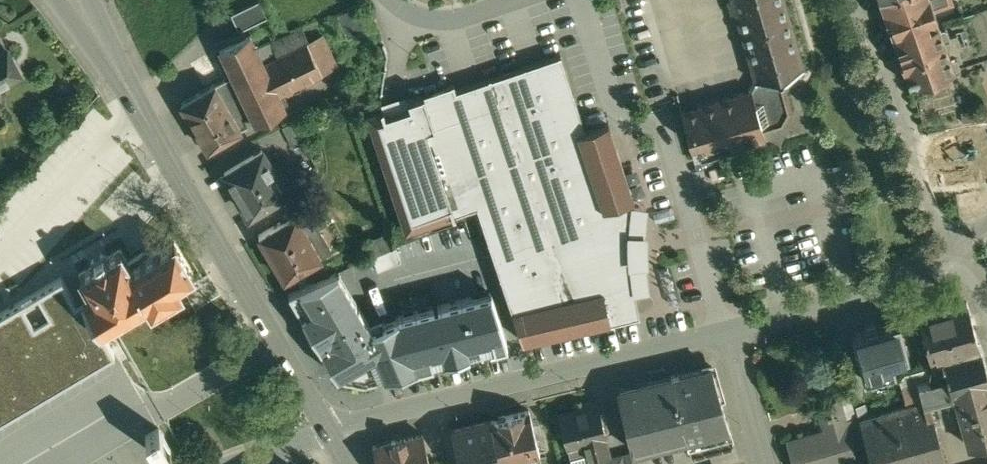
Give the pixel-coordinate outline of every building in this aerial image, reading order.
[(269,15),(263,0),(256,0),(234,10),(241,27),(269,15)] [(732,9),(735,8),(755,76),(755,77),(780,70),(803,63),(785,0),(729,0),(732,9)] [(882,5),(886,17),(893,38),(939,23),(935,10),(931,0),(881,0),(882,5)] [(939,23),(893,38),(909,81),(959,65),(956,58),(961,57),(958,47),(961,46),(956,31),(943,35),(939,23)] [(300,27),(257,45),(279,92),(322,72),(300,27)] [(257,45),(250,30),(216,47),(230,72),(233,71),(251,106),(279,92),(257,45)] [(0,50),(0,84),(19,74),(6,47),(0,50)] [(560,50),(456,86),(453,79),(415,92),(407,95),(410,101),(385,110),(383,103),(365,109),(404,226),(406,225),(476,201),(522,337),(524,337),(524,336),(639,310),(635,292),(632,277),(630,258),(629,242),(629,228),(630,211),(632,193),(633,193),(608,117),(585,125),(578,105),(560,50)] [(749,86),(680,105),(689,138),(691,139),(725,129),(730,144),(764,134),(762,126),(770,123),(772,119),(777,122),(783,120),(791,105),(780,70),(755,77),(755,76),(754,76),(748,85),(749,86)] [(214,80),(180,101),(206,146),(241,127),(236,118),(251,108),(251,106),(233,71),(230,72),(215,80),(214,80)] [(302,115),(282,125),(293,145),(312,135),(302,115)] [(966,142),(931,146),(944,182),(947,182),(954,181),(971,179),(966,142)] [(262,147),(224,169),(249,210),(269,199),(287,188),(262,147)] [(287,188),(269,199),(275,208),(296,196),(291,186),(287,188)] [(296,196),(275,208),(281,218),(258,233),(284,276),(331,248),(317,224),(327,219),(318,204),(298,216),(291,205),(299,199),(296,196)] [(106,253),(103,255),(100,251),(102,251),(96,241),(84,248),(90,258),(91,257),(92,259),(90,260),(92,263),(79,270),(92,290),(85,294),(104,325),(144,301),(150,309),(183,288),(177,280),(193,270),(175,240),(131,266),(120,248),(107,256),(106,253)] [(363,378),(419,364),(398,314),(371,325),(338,268),(288,290),(337,372),(363,378)] [(114,350),(84,301),(78,305),(61,276),(0,312),(0,417),(114,350)] [(398,313),(398,314),(419,364),(507,341),(499,311),(491,289),(398,313)] [(966,299),(919,312),(929,351),(976,338),(966,299)] [(899,317),(851,330),(863,375),(895,366),(892,356),(908,352),(899,317)] [(942,355),(950,387),(986,377),(986,375),(978,345),(942,355)] [(950,387),(942,355),(930,362),(929,369),(927,376),(930,393),(938,390),(950,387)] [(711,361),(617,385),(632,446),(685,433),(687,442),(730,431),(730,434),(732,434),(711,361)] [(929,369),(916,372),(918,379),(927,376),(929,369)] [(938,390),(940,395),(955,390),(955,391),(956,391),(969,442),(986,437),(986,377),(950,387),(938,390)] [(917,379),(901,384),(906,400),(922,395),(917,379)] [(858,414),(869,456),(872,463),(935,463),(947,461),(931,397),(940,395),(938,390),(930,393),(922,395),(906,400),(881,407),(858,414)] [(785,435),(793,463),(840,463),(869,456),(858,414),(852,393),(816,403),(822,425),(785,435)] [(594,403),(561,412),(560,410),(558,411),(567,445),(570,444),(569,442),(584,439),(589,457),(608,452),(595,400),(593,401),(594,403)] [(506,413),(503,412),(498,412),(496,414),(489,416),(500,459),(501,463),(511,463),(510,458),(539,450),(529,407),(506,413)] [(450,425),(459,463),(487,463),(487,462),(500,459),(489,416),(489,415),(450,425)] [(150,434),(161,453),(184,440),(173,421),(150,434)] [(373,442),(378,463),(430,463),(421,431),(373,442)] [(607,456),(609,463),(623,463),(620,452),(607,456)]
